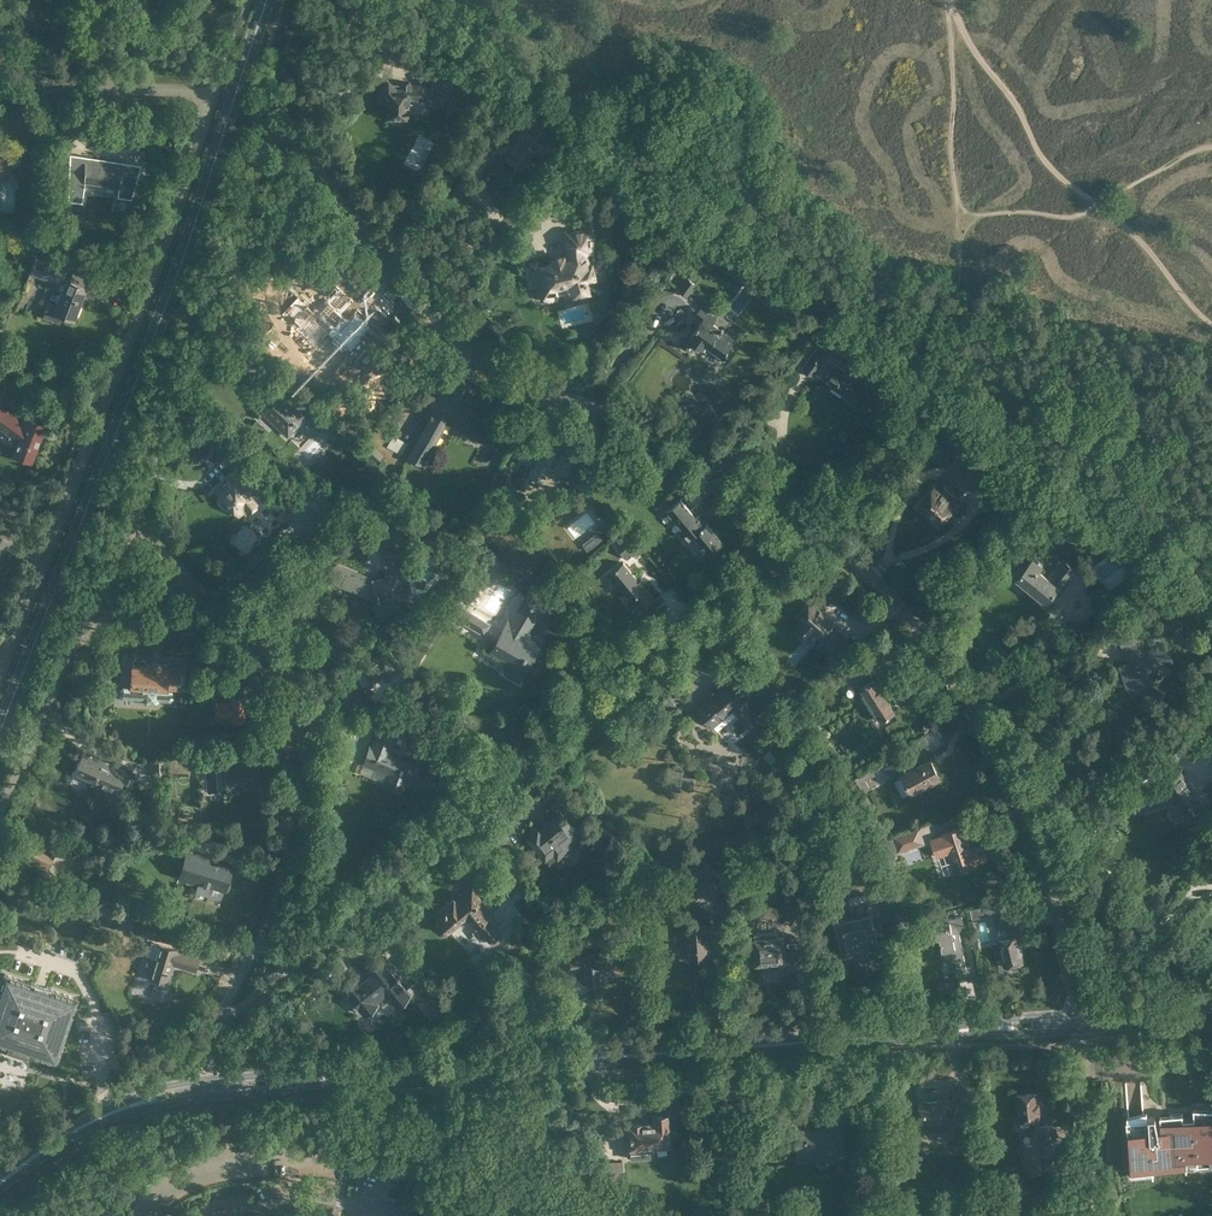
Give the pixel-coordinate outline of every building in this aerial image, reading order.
[(405,52),(412,56),(416,48),(409,44),(405,52)] [(424,54),(426,49),(418,45),(416,51),(424,54)] [(442,67),(430,86),(447,97),(459,78),(442,67)] [(393,118),(407,119),(407,106),(408,106),(408,99),(425,100),(425,84),(411,84),(411,82),(410,82),(410,81),(409,81),(408,81),(407,81),(406,82),(405,83),(400,83),(400,80),(395,80),(395,83),(393,83),(388,78),(378,87),(387,97),(387,118),(388,118),(388,119),(389,119),(389,120),(390,120),(391,120),(392,119),(393,118)] [(531,120),(504,157),(522,171),(537,151),(542,155),(554,139),(551,137),(549,135),(550,134),(531,120)] [(0,151),(0,177),(8,178),(9,152),(0,151)] [(70,154),(68,200),(82,203),(85,182),(119,187),(117,197),(131,199),(141,165),(123,162),(122,164),(118,163),(108,161),(103,161),(93,159),(89,158),(89,157),(70,154)] [(497,163),(496,166),(497,169),(501,170),(504,169),(505,166),(503,163),(500,162),(497,163)] [(629,191),(614,192),(614,199),(618,199),(618,201),(619,203),(620,204),(622,205),(624,204),(625,203),(626,201),(625,198),(630,198),(629,191)] [(679,222),(668,237),(670,237),(679,244),(690,230),(679,222)] [(588,283),(597,281),(592,262),(590,263),(588,255),(594,254),(593,227),(586,227),(586,228),(563,230),(564,253),(549,257),(550,262),(539,265),(538,260),(529,263),(530,268),(529,269),(534,288),(532,290),(537,293),(536,295),(537,298),(539,300),(541,300),(544,300),(545,298),(546,298),(550,301),(554,294),(555,294),(557,290),(558,288),(568,286),(572,298),(591,293),(588,283)] [(690,259),(691,260),(705,241),(695,234),(682,253),(683,254),(690,259)] [(30,256),(35,257),(41,260),(43,251),(41,249),(34,247),(32,251),(30,256)] [(677,263),(684,268),(690,259),(683,254),(677,263)] [(62,316),(74,320),(81,301),(80,300),(82,296),(83,296),(84,294),(93,297),(96,290),(99,283),(72,272),(72,273),(67,271),(67,269),(41,260),(35,257),(28,273),(58,285),(57,288),(58,290),(61,291),(56,305),(48,302),(43,316),(60,323),(62,316)] [(633,261),(628,266),(639,279),(648,271),(641,262),(637,265),(633,261)] [(697,284),(689,277),(679,290),(688,297),(697,284)] [(340,287),(333,278),(296,307),(291,310),(302,324),(303,324),(308,330),(317,323),(315,321),(331,308),(353,336),(366,325),(337,289),(340,287)] [(696,344),(706,352),(710,347),(724,358),(732,349),(730,346),(738,336),(727,328),(731,324),(719,316),(717,318),(702,307),(696,315),(702,320),(695,330),(691,327),(679,342),(691,351),(696,344)] [(820,343),(803,368),(814,376),(823,364),(821,363),(823,359),(833,366),(823,379),(831,385),(846,395),(845,397),(860,408),(859,409),(862,411),(864,409),(867,411),(870,406),(868,404),(869,401),(860,394),(870,380),(861,374),(861,375),(828,350),(829,350),(820,343)] [(0,389),(0,403),(3,404),(8,392),(0,389)] [(286,402),(272,389),(257,404),(278,424),(277,425),(288,435),(298,424),(296,422),(302,414),(287,400),(286,402)] [(409,456),(422,464),(446,421),(484,442),(494,424),(482,417),(481,419),(438,394),(427,413),(432,416),(409,456)] [(22,423),(0,407),(0,408),(0,427),(18,441),(13,455),(31,462),(45,426),(25,418),(22,423)] [(329,420),(318,411),(308,421),(319,431),(329,420)] [(354,431),(348,437),(354,442),(359,437),(354,431)] [(372,443),(364,452),(375,463),(384,455),(372,443)] [(554,448),(542,443),(525,482),(537,487),(540,479),(548,483),(551,483),(554,483),(556,481),(558,478),(561,471),(565,473),(571,459),(553,451),(554,448)] [(987,463),(978,455),(965,469),(974,477),(987,463)] [(252,459),(251,462),(252,466),(256,467),(259,467),(262,465),(262,460),(261,458),(257,456),(254,457),(252,459)] [(605,471),(598,477),(602,481),(609,476),(605,471)] [(222,482),(214,489),(223,499),(222,500),(222,503),(222,505),(224,507),(226,508),(229,508),(230,507),(239,517),(246,511),(248,513),(259,503),(253,497),(250,494),(256,489),(256,488),(244,475),(239,480),(232,473),(227,478),(228,479),(223,483),(222,482)] [(507,480),(496,486),(503,500),(515,495),(507,480)] [(949,501),(958,491),(948,482),(940,492),(934,487),(919,504),(926,511),(925,514),(929,518),(933,517),(940,523),(955,506),(949,501)] [(1012,483),(1006,490),(1018,500),(1023,493),(1012,483)] [(302,498),(318,515),(331,504),(316,486),(302,498)] [(1032,487),(1026,495),(1032,501),(1039,492),(1032,487)] [(710,552),(723,542),(708,523),(706,524),(698,515),(696,517),(681,498),(668,509),(683,528),(679,531),(687,540),(695,533),(710,552)] [(283,523),(299,509),(291,501),(276,515),(283,523)] [(429,524),(418,526),(420,540),(435,538),(435,532),(437,532),(437,529),(434,529),(434,524),(429,524)] [(639,550),(629,538),(618,547),(628,559),(634,554),(639,550)] [(388,578),(376,580),(336,562),(322,579),(374,600),(375,601),(376,613),(399,610),(398,603),(408,601),(401,554),(385,556),(388,578)] [(1033,557),(1025,567),(1021,564),(1013,575),(1016,578),(1038,596),(1036,598),(1044,605),(1053,594),(1057,597),(1078,571),(1063,558),(1048,576),(1040,570),(1043,566),(1042,565),(1044,562),(1044,559),(1043,557),(1039,555),(1036,556),(1034,558),(1033,557)] [(654,598),(624,562),(611,573),(641,609),(654,598)] [(505,625),(496,641),(489,636),(482,649),(510,665),(505,673),(518,680),(539,644),(523,635),(539,609),(524,600),(508,626),(505,625)] [(801,621),(796,628),(809,639),(814,633),(818,637),(828,646),(841,631),(834,624),(836,622),(812,600),(797,617),(801,621)] [(483,634),(489,623),(458,605),(452,616),(483,634)] [(1174,661),(1162,631),(1147,637),(1151,647),(1143,651),(1141,647),(1139,648),(1136,642),(1141,640),(1134,623),(1115,630),(1127,661),(1119,664),(1128,689),(1138,685),(1141,694),(1156,688),(1152,676),(1149,677),(1146,668),(1170,659),(1172,662),(1174,661)] [(384,655),(364,671),(374,683),(382,677),(386,682),(398,672),(384,655)] [(873,678),(866,659),(853,664),(861,686),(860,686),(882,720),(894,712),(883,694),(887,692),(881,682),(878,685),(873,678)] [(133,676),(132,682),(132,688),(123,687),(120,689),(120,695),(122,698),(143,699),(143,701),(146,704),(156,705),(159,702),(159,700),(170,701),(174,698),(174,693),(172,691),(172,689),(177,689),(177,683),(181,683),(183,682),(184,675),(181,672),(177,672),(178,668),(167,667),(167,665),(161,665),(159,661),(154,661),(151,664),(146,664),(146,666),(133,665),(133,666),(131,669),(130,673),(133,676)] [(757,704),(751,696),(756,692),(759,689),(756,686),(753,688),(740,672),(697,708),(702,714),(701,715),(706,722),(708,721),(713,727),(734,710),(745,723),(764,708),(759,702),(757,704)] [(228,721),(247,722),(248,695),(229,694),(229,701),(215,700),(213,717),(228,718),(228,721)] [(388,715),(386,721),(400,726),(403,721),(388,715)] [(369,746),(366,754),(362,761),(389,772),(384,783),(400,790),(405,778),(412,781),(418,766),(387,753),(395,734),(379,728),(371,746),(369,746)] [(1184,734),(1179,739),(1188,748),(1193,742),(1184,734)] [(218,760),(217,746),(201,747),(202,761),(218,760)] [(105,762),(83,752),(74,771),(94,780),(93,782),(117,793),(128,771),(106,761),(105,762)] [(911,765),(907,756),(886,767),(890,775),(897,771),(901,777),(904,776),(912,792),(914,791),(916,794),(932,785),(930,782),(940,777),(930,759),(925,762),(923,758),(911,765)] [(239,761),(239,758),(224,759),(225,781),(250,780),(251,786),(262,785),(260,760),(239,761)] [(149,760),(149,775),(168,775),(168,760),(149,760)] [(849,764),(847,776),(850,776),(851,772),(858,773),(859,765),(849,764)] [(683,775),(684,769),(667,767),(666,777),(669,778),(668,786),(693,789),(695,776),(683,775)] [(872,768),(855,778),(865,794),(871,790),(866,780),(876,775),(872,768)] [(1134,814),(1141,809),(1175,799),(1188,820),(1204,811),(1181,772),(1163,783),(1165,787),(1137,795),(1137,796),(1126,804),(1134,814)] [(1211,797),(1211,780),(1203,788),(1211,797)] [(530,835),(531,836),(530,837),(552,865),(561,857),(565,858),(568,858),(570,857),(573,855),(574,853),(575,850),(574,847),(584,839),(571,823),(573,821),(574,822),(585,813),(576,802),(565,811),(566,812),(564,814),(561,811),(560,812),(560,811),(559,811),(558,810),(557,810),(556,810),(555,810),(554,811),(553,812),(552,813),(552,814),(552,816),(552,817),(553,818),(552,819),(555,822),(542,833),(539,829),(538,830),(538,829),(537,829),(536,828),(535,828),(534,828),(532,829),(531,829),(530,830),(530,831),(530,832),(530,834),(530,835)] [(1190,823),(1186,836),(1196,839),(1199,826),(1190,823)] [(970,848),(965,835),(962,826),(942,833),(943,835),(932,839),(938,855),(948,852),(955,872),(975,865),(974,863),(987,858),(982,844),(970,848)] [(920,827),(893,836),(898,851),(925,843),(920,827)] [(197,834),(180,829),(175,843),(188,847),(179,875),(225,890),(233,864),(192,850),(197,834)] [(55,851),(30,840),(22,856),(24,857),(21,863),(44,873),(47,867),(48,868),(55,851)] [(877,860),(864,863),(870,886),(882,883),(877,860)] [(707,881),(706,869),(693,870),(694,883),(707,881)] [(722,877),(708,878),(709,898),(724,897),(722,877)] [(453,898),(452,897),(440,907),(441,908),(434,914),(438,919),(436,920),(436,922),(435,924),(435,926),(436,927),(436,929),(437,929),(438,930),(440,931),(441,931),(444,931),(446,930),(457,921),(460,924),(468,918),(474,926),(475,925),(487,940),(488,941),(488,942),(489,942),(491,943),(492,943),(493,943),(495,942),(496,942),(496,941),(498,940),(499,939),(499,937),(499,936),(499,933),(498,932),(498,931),(486,916),(497,907),(488,897),(475,880),(453,898)] [(99,896),(88,892),(86,897),(83,896),(79,907),(76,913),(90,918),(92,913),(104,917),(115,922),(131,928),(135,917),(109,907),(96,902),(99,896)] [(851,904),(854,917),(835,921),(843,954),(856,951),(856,955),(866,953),(866,949),(878,946),(871,913),(869,913),(866,901),(851,904)] [(788,906),(791,924),(808,921),(805,903),(788,906)] [(994,903),(988,904),(990,915),(996,913),(994,903)] [(570,911),(560,914),(563,927),(573,925),(570,911)] [(1016,912),(995,916),(1000,938),(998,939),(1003,966),(1022,962),(1018,944),(1020,944),(1016,926),(1019,925),(1016,912)] [(967,970),(957,922),(951,923),(950,921),(943,922),(943,925),(935,927),(937,938),(940,938),(942,951),(951,949),(952,958),(955,957),(958,972),(967,970)] [(707,925),(706,924),(685,926),(687,959),(709,957),(707,940),(719,938),(718,925),(707,925)] [(776,937),(776,932),(753,934),(754,950),(755,963),(768,962),(769,969),(778,969),(778,967),(787,966),(787,967),(800,966),(799,952),(784,953),(782,936),(776,937)] [(181,951),(159,944),(151,942),(147,956),(155,958),(149,976),(166,982),(172,964),(194,970),(198,957),(181,952),(181,951)] [(593,954),(593,953),(565,955),(566,970),(581,969),(582,982),(602,980),(601,976),(611,975),(610,953),(593,954)] [(363,986),(357,978),(344,989),(358,1006),(362,1004),(367,1010),(397,986),(381,965),(370,974),(374,978),(363,986)] [(0,985),(0,1043),(10,1046),(7,1053),(27,1059),(29,1052),(56,1061),(78,997),(52,988),(52,987),(30,980),(30,981),(4,973),(0,985)] [(944,1100),(918,1102),(920,1123),(922,1123),(922,1133),(947,1131),(946,1121),(955,1120),(955,1110),(964,1109),(965,1109),(967,1109),(966,1090),(965,1090),(964,1090),(951,1091),(952,1100),(945,1101),(944,1100)] [(1016,1101),(1015,1102),(1016,1113),(1017,1113),(1017,1121),(1021,1121),(1021,1122),(1032,1121),(1032,1126),(1030,1126),(1031,1144),(1023,1144),(1025,1174),(1041,1173),(1039,1143),(1052,1143),(1051,1125),(1040,1126),(1039,1120),(1041,1120),(1039,1092),(1015,1094),(1016,1101)] [(828,1127),(795,1129),(798,1162),(844,1160),(842,1126),(844,1124),(844,1115),(842,1113),(843,1109),(829,1108),(828,1127)] [(1126,1120),(1130,1173),(1131,1173),(1152,1171),(1153,1176),(1154,1176),(1154,1171),(1153,1164),(1165,1163),(1165,1166),(1186,1165),(1186,1169),(1187,1169),(1187,1165),(1187,1161),(1197,1160),(1197,1164),(1198,1164),(1211,1163),(1211,1108),(1193,1108),(1194,1112),(1194,1114),(1183,1114),(1183,1113),(1170,1114),(1160,1115),(1160,1120),(1157,1121),(1156,1115),(1149,1116),(1149,1118),(1148,1118),(1147,1111),(1127,1115),(1127,1120),(1126,1120)] [(869,1111),(857,1110),(856,1121),(868,1122),(869,1111)] [(649,1146),(669,1145),(667,1112),(652,1113),(652,1120),(626,1121),(626,1125),(625,1127),(624,1128),(624,1130),(625,1131),(626,1132),(626,1133),(628,1148),(629,1147),(630,1159),(649,1158),(649,1146)] [(602,1178),(623,1177),(623,1161),(602,1162),(602,1178)]
